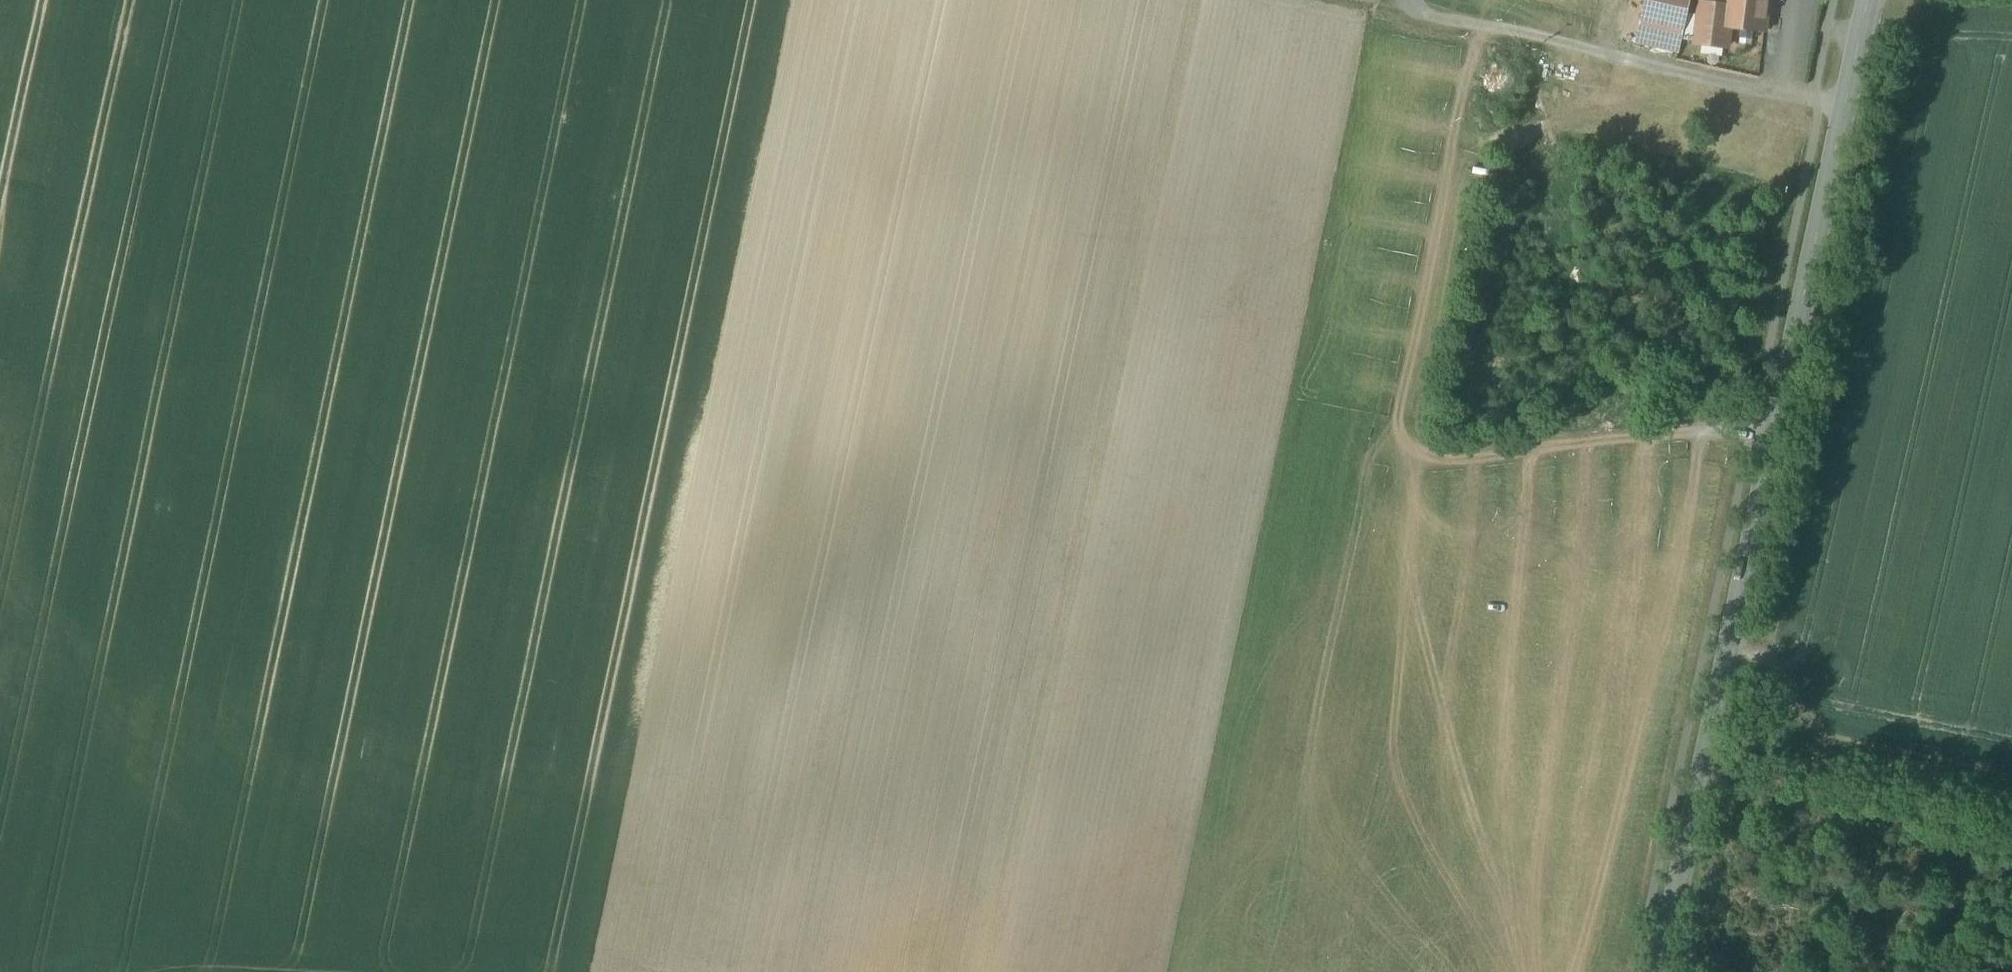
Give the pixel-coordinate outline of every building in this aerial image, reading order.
[(1637,43),(1678,53),(1690,0),(1647,0),(1637,43)] [(1724,5),(1724,7),(1714,6),(1712,24),(1722,25),(1722,26),(1730,27),(1766,32),(1770,0),(1725,0),(1724,5)] [(1724,5),(1701,2),(1696,43),(1728,47),(1730,27),(1722,26),(1722,25),(1712,24),(1714,6),(1724,7),(1724,5)]
